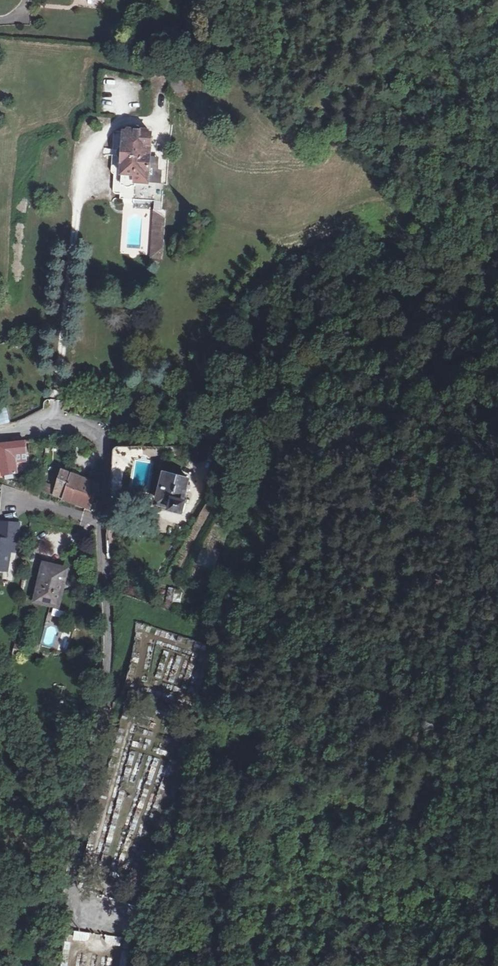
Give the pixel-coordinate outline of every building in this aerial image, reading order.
[(130,131),(120,130),(118,180),(151,182),(154,133),(150,132),(149,130),(143,129),(142,132),(138,132),(136,129),(132,129),(130,131)] [(151,259),(164,259),(163,212),(151,212),(151,259)] [(10,424),(8,410),(0,411),(0,425),(10,424)] [(0,445),(0,446),(7,476),(16,474),(16,455),(25,454),(28,454),(28,442),(17,443),(3,445),(0,445)] [(224,444),(222,455),(229,456),(231,456),(232,445),(224,444)] [(8,480),(7,476),(0,446),(0,480),(8,480)] [(171,472),(164,471),(157,499),(169,502),(168,506),(180,509),(183,500),(184,500),(185,498),(185,497),(184,495),(183,495),(188,476),(171,472)] [(63,501),(70,475),(65,473),(62,472),(55,491),(53,498),(63,501)] [(97,484),(77,477),(70,475),(63,501),(90,511),(94,496),(97,484)] [(43,482),(41,494),(53,498),(55,491),(52,489),(52,484),(43,482)] [(2,525),(1,541),(0,541),(0,573),(6,573),(9,554),(15,555),(19,526),(2,525)] [(44,567),(36,603),(57,609),(61,594),(66,572),(44,567)] [(169,587),(165,599),(179,603),(183,591),(169,587)] [(55,647),(59,628),(47,626),(43,645),(55,647)] [(15,641),(13,652),(21,654),(23,643),(15,641)] [(92,939),(93,935),(76,932),(75,940),(84,941),(84,946),(88,945),(91,942),(92,939)] [(121,938),(107,936),(107,941),(108,944),(110,945),(120,946),(121,938)]
